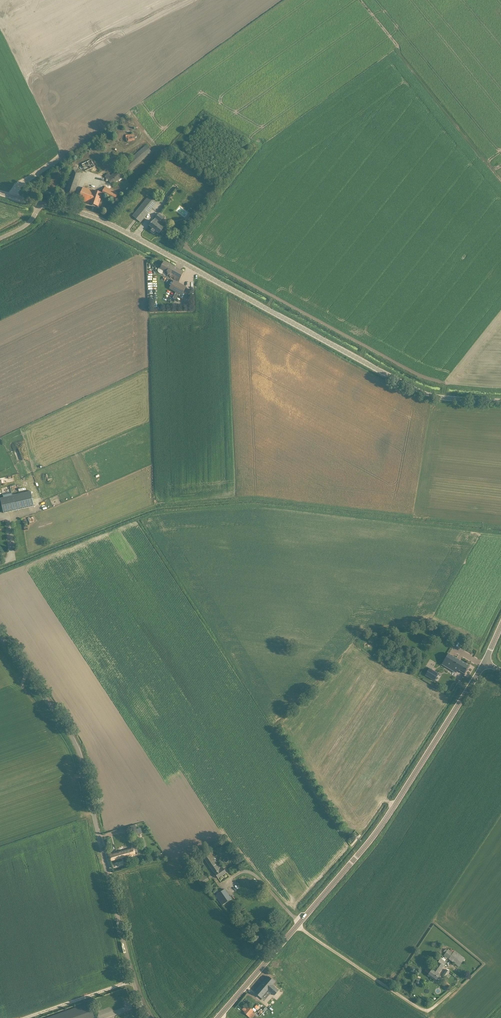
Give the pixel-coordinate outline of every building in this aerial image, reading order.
[(112,185),(152,152),(146,145),(107,179),(112,185)] [(79,172),(73,170),(63,199),(72,201),(81,173),(79,172)] [(102,194),(115,200),(118,193),(105,186),(102,193),(92,190),(83,187),(80,195),(78,200),(90,203),(90,204),(98,206),(102,194)] [(152,208),(145,201),(133,216),(141,222),(152,208)] [(191,214),(189,217),(192,220),(197,214),(190,208),(188,211),(191,214)] [(156,218),(152,222),(149,226),(152,228),(150,231),(155,234),(158,230),(161,226),(157,223),(159,220),(156,218)] [(179,281),(184,272),(164,262),(160,268),(159,268),(158,270),(158,271),(158,272),(159,273),(161,274),(163,270),(169,273),(168,275),(179,281)] [(173,290),(182,295),(187,287),(178,282),(173,290)] [(3,498),(0,498),(3,511),(4,513),(34,506),(31,491),(16,495),(12,496),(3,498)] [(442,664),(452,670),(456,673),(458,670),(464,673),(469,666),(465,663),(449,654),(442,664)] [(436,672),(431,669),(429,668),(425,675),(432,679),(436,672)] [(133,847),(114,852),(109,854),(111,860),(116,859),(135,854),(135,852),(137,851),(136,848),(134,849),(133,847)] [(205,858),(215,874),(218,878),(227,872),(224,868),(213,852),(205,858)] [(207,874),(202,876),(198,879),(201,883),(209,878),(207,874)] [(224,907),(233,901),(230,898),(226,900),(222,894),(217,898),(224,907)] [(243,918),(239,912),(235,915),(239,921),(243,918)] [(465,959),(455,951),(453,953),(449,949),(444,956),(459,967),(465,959)] [(438,978),(440,974),(439,973),(447,962),(441,958),(433,969),(432,968),(428,975),(436,980),(438,978)] [(261,997),(268,989),(274,995),(279,990),(272,984),(274,981),(269,976),(255,993),(259,996),(261,997)] [(95,1017),(90,1004),(89,1003),(46,1017),(94,1017),(95,1017)] [(250,1017),(252,1017),(255,1014),(253,1012),(254,1011),(249,1006),(246,1009),(244,1007),(242,1009),(244,1011),(244,1012),(250,1017)]
